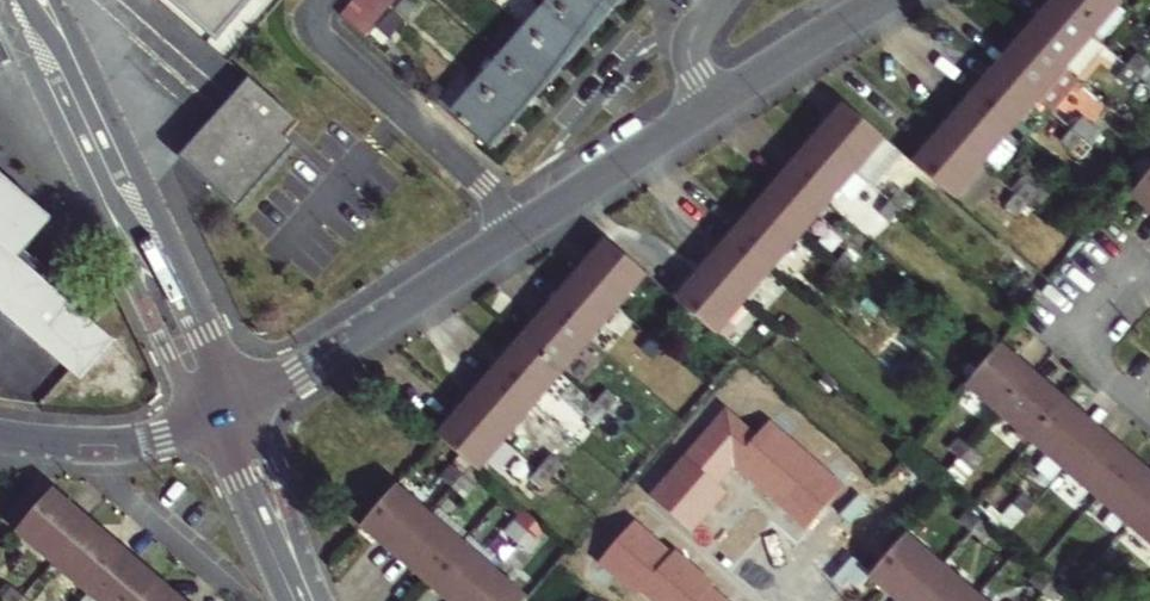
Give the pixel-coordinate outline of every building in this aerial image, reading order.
[(216,37),(248,0),(172,0),(216,37)] [(349,16),(377,36),(403,0),(361,0),(349,16)] [(526,29),(562,59),(587,31),(551,0),(526,29)] [(587,31),(611,2),(609,0),(551,0),(587,31)] [(1059,5),(1093,34),(1121,2),(1119,0),(1063,0),(1059,5)] [(1093,34),(1059,5),(1045,22),(1038,18),(1025,32),(1065,66),(1093,34)] [(502,57),(537,87),(562,59),(526,29),(502,57)] [(1065,66),(1025,32),(1011,48),(1017,53),(1003,69),(1037,99),(1065,66)] [(1136,54),(1128,63),(1139,73),(1147,64),(1136,54)] [(512,116),(537,87),(502,57),(477,85),(512,116)] [(1139,73),(1128,63),(1117,75),(1129,84),(1139,73)] [(1037,99),(1003,69),(988,87),(981,82),(968,97),(1009,131),(1037,99)] [(247,78),(178,157),(237,209),(294,144),(281,132),(294,118),(247,78)] [(477,85),(452,114),(487,145),(512,116),(477,85)] [(981,163),(1009,131),(968,97),(954,113),(961,119),(948,134),(981,163)] [(855,170),(883,137),(844,103),(831,118),(838,123),(823,142),(855,170)] [(1087,109),(1070,128),(1083,138),(1099,119),(1087,109)] [(1061,138),(1073,149),(1083,138),(1070,128),(1061,138)] [(981,163),(948,134),(932,152),(926,147),(913,161),(952,196),(981,163)] [(855,170),(823,142),(807,159),(800,153),(787,168),(827,202),(855,170)] [(799,235),(827,202),(787,168),(773,185),(780,191),(766,207),(799,235)] [(78,375),(112,336),(17,253),(50,216),(0,173),(0,307),(78,375)] [(1131,194),(1146,207),(1149,204),(1149,173),(1138,186),(1131,194)] [(1026,183),(1016,193),(1027,202),(1036,192),(1026,183)] [(898,190),(890,200),(901,210),(909,200),(898,190)] [(1007,203),(1017,213),(1027,202),(1016,193),(1007,203)] [(880,212),(891,221),(901,210),(890,200),(880,212)] [(771,267),(799,235),(766,207),(750,224),(743,219),(732,233),(771,267)] [(771,267),(732,233),(718,249),(726,254),(711,271),(744,299),(771,267)] [(617,307),(646,273),(606,240),(592,252),(599,258),(582,278),(617,307)] [(834,265),(845,275),(854,264),(843,255),(834,265)] [(825,276),(836,285),(845,275),(834,265),(825,276)] [(714,333),(744,299),(711,271),(696,289),(689,283),(675,298),(691,311),(713,332),(714,333)] [(617,307),(582,278),(568,295),(562,289),(549,304),(589,339),(617,307)] [(561,371),(589,339),(549,304),(536,320),(541,326),(528,343),(561,371)] [(779,330),(790,338),(798,328),(788,320),(779,330)] [(661,325),(652,336),(662,345),(672,333),(661,325)] [(769,342),(779,350),(790,338),(779,330),(769,342)] [(652,356),(662,345),(652,336),(642,347),(652,356)] [(561,371),(528,343),(514,360),(506,354),(493,369),(534,403),(561,371)] [(999,411),(1027,379),(1009,363),(1017,356),(1000,345),(996,349),(968,381),(966,384),(999,411)] [(506,435),(534,403),(493,369),(480,384),(486,390),(472,407),(506,435)] [(1020,452),(1032,438),(1064,399),(1050,388),(1045,395),(1027,379),(999,411),(988,425),(1020,452)] [(606,389),(595,401),(606,410),(616,399),(606,389)] [(1064,399),(1032,438),(1064,466),(1091,434),(1075,421),(1082,415),(1064,399)] [(586,412),(598,420),(606,410),(595,401),(586,412)] [(506,435),(472,407),(457,425),(450,419),(437,435),(469,464),(477,468),(506,435)] [(1108,449),(1091,434),(1064,466),(1096,493),(1128,455),(1114,442),(1108,449)] [(958,438),(949,450),(959,458),(968,448),(958,438)] [(968,448),(959,458),(969,468),(979,457),(968,448)] [(550,454),(540,464),(552,474),(561,463),(550,454)] [(1096,493),(1129,522),(1149,497),(1149,486),(1139,477),(1145,469),(1128,455),(1096,493)] [(541,486),(552,474),(540,464),(531,476),(541,486)] [(451,485),(460,474),(451,466),(441,476),(451,485)] [(451,485),(462,494),(472,484),(460,474),(451,485)] [(399,546),(428,513),(395,484),(361,523),(380,541),(387,535),(399,546)] [(49,492),(14,533),(50,563),(80,529),(59,511),(64,505),(49,492)] [(1023,493),(1012,504),(1023,513),(1033,502),(1023,493)] [(1129,522),(1149,540),(1149,497),(1129,522)] [(1045,512),(1033,502),(1023,513),(1035,523),(1045,512)] [(969,510),(968,509),(959,521),(970,530),(979,519),(969,510)] [(460,541),(428,513),(399,546),(417,561),(411,567),(426,579),(460,541)] [(990,529),(979,519),(970,530),(980,540),(990,529)] [(516,540),(525,530),(514,520),(506,531),(516,540)] [(50,563),(86,594),(121,553),(104,539),(99,545),(80,529),(50,563)] [(525,530),(516,540),(528,549),(536,540),(525,530)] [(911,599),(940,564),(904,533),(869,573),(884,588),(890,581),(911,599)] [(460,541),(426,579),(443,593),(448,586),(464,600),(492,568),(460,541)] [(1088,569),(1098,558),(1087,549),(1077,559),(1088,569)] [(94,600),(141,600),(151,589),(131,573),(137,566),(121,553),(86,594),(94,600)] [(1109,568),(1098,558),(1088,569),(1100,578),(1109,568)] [(940,564),(911,599),(914,600),(970,600),(975,594),(940,564)] [(525,598),(492,568),(464,600),(465,600),(522,600),(525,598)] [(1049,580),(1038,570),(1028,581),(1040,591),(1049,580)] [(1061,589),(1049,580),(1040,591),(1051,600),(1061,589)] [(4,600),(18,600),(21,597),(10,588),(1,599),(4,600)] [(151,589),(141,600),(165,600),(151,589)]
